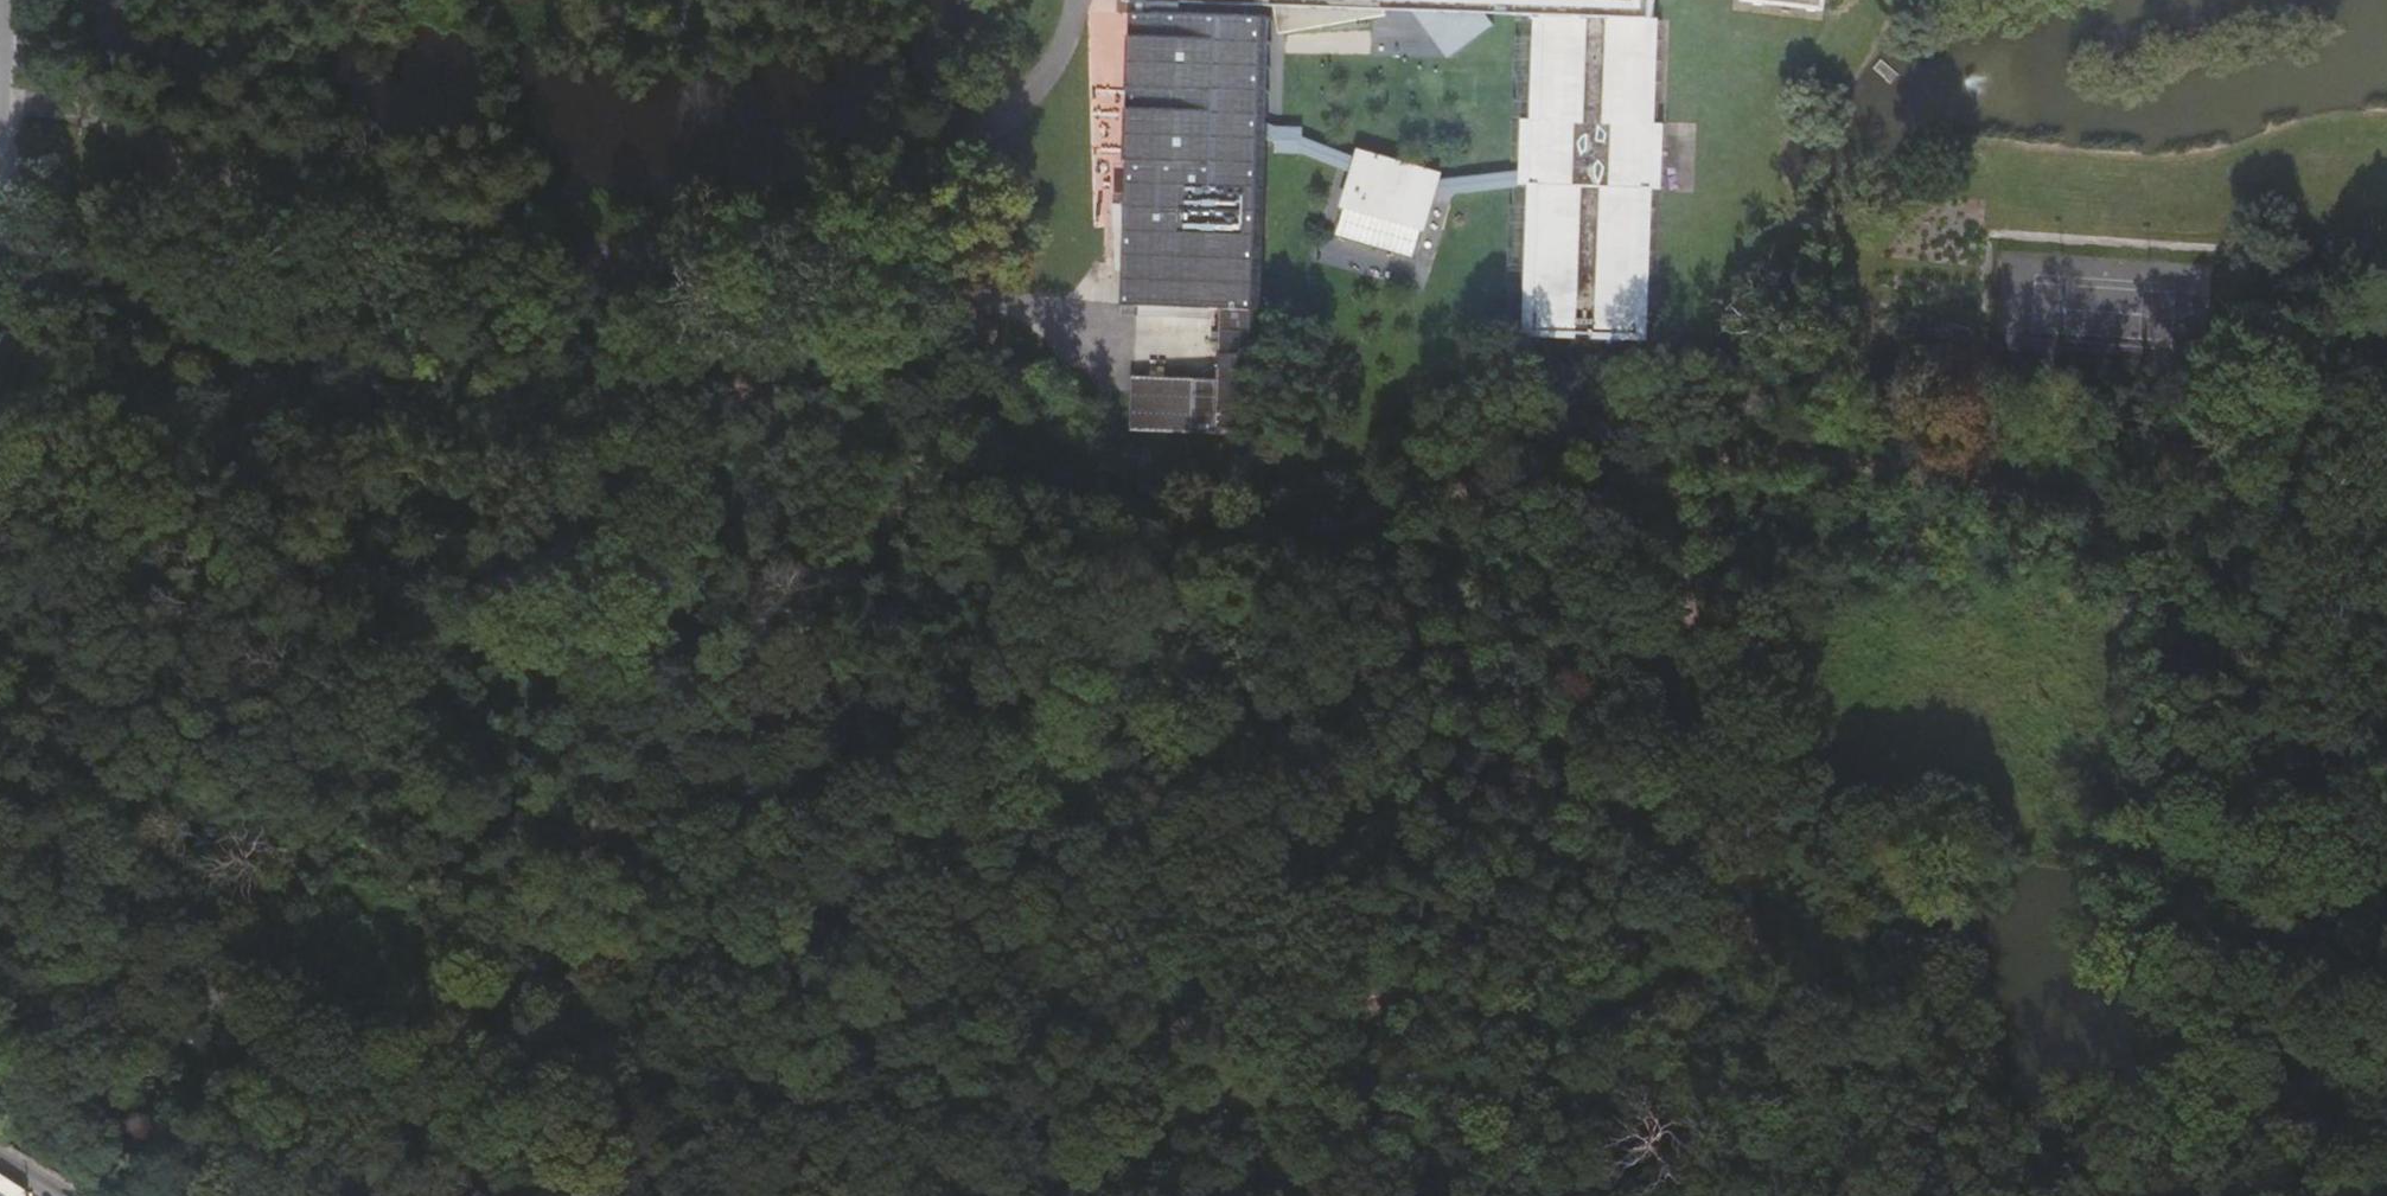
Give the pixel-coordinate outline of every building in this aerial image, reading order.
[(1606,327),(1632,322),(1649,0),(1156,0),(1156,11),(1146,10),(1138,229),(1140,229),(1137,291),(1258,295),(1261,233),(1259,232),(1263,136),(1266,135),(1266,119),(1263,14),(1248,14),(1250,3),(1275,4),(1306,5),(1386,8),(1414,10),(1455,11),(1487,12),(1541,14),(1537,116),(1537,121),(1535,181),(1531,327),(1606,327)] [(1754,2),(1818,15),(1821,0),(1754,0),(1754,2)] [(1306,5),(1275,4),(1280,31),(1387,13),(1386,8),(1306,5)] [(1455,11),(1414,10),(1449,56),(1495,22),(1487,12),(1455,11)] [(1529,115),(1528,167),(1442,177),(1444,170),(1360,146),(1357,154),(1304,134),(1304,125),(1278,124),(1266,119),(1266,135),(1276,141),(1277,150),(1304,152),(1352,170),(1344,201),(1348,203),(1341,230),(1416,253),(1424,225),(1429,225),(1437,195),(1535,181),(1537,121),(1537,116),(1529,115)] [(18,1183),(3,1174),(0,1179),(0,1195),(10,1195),(18,1183)]
